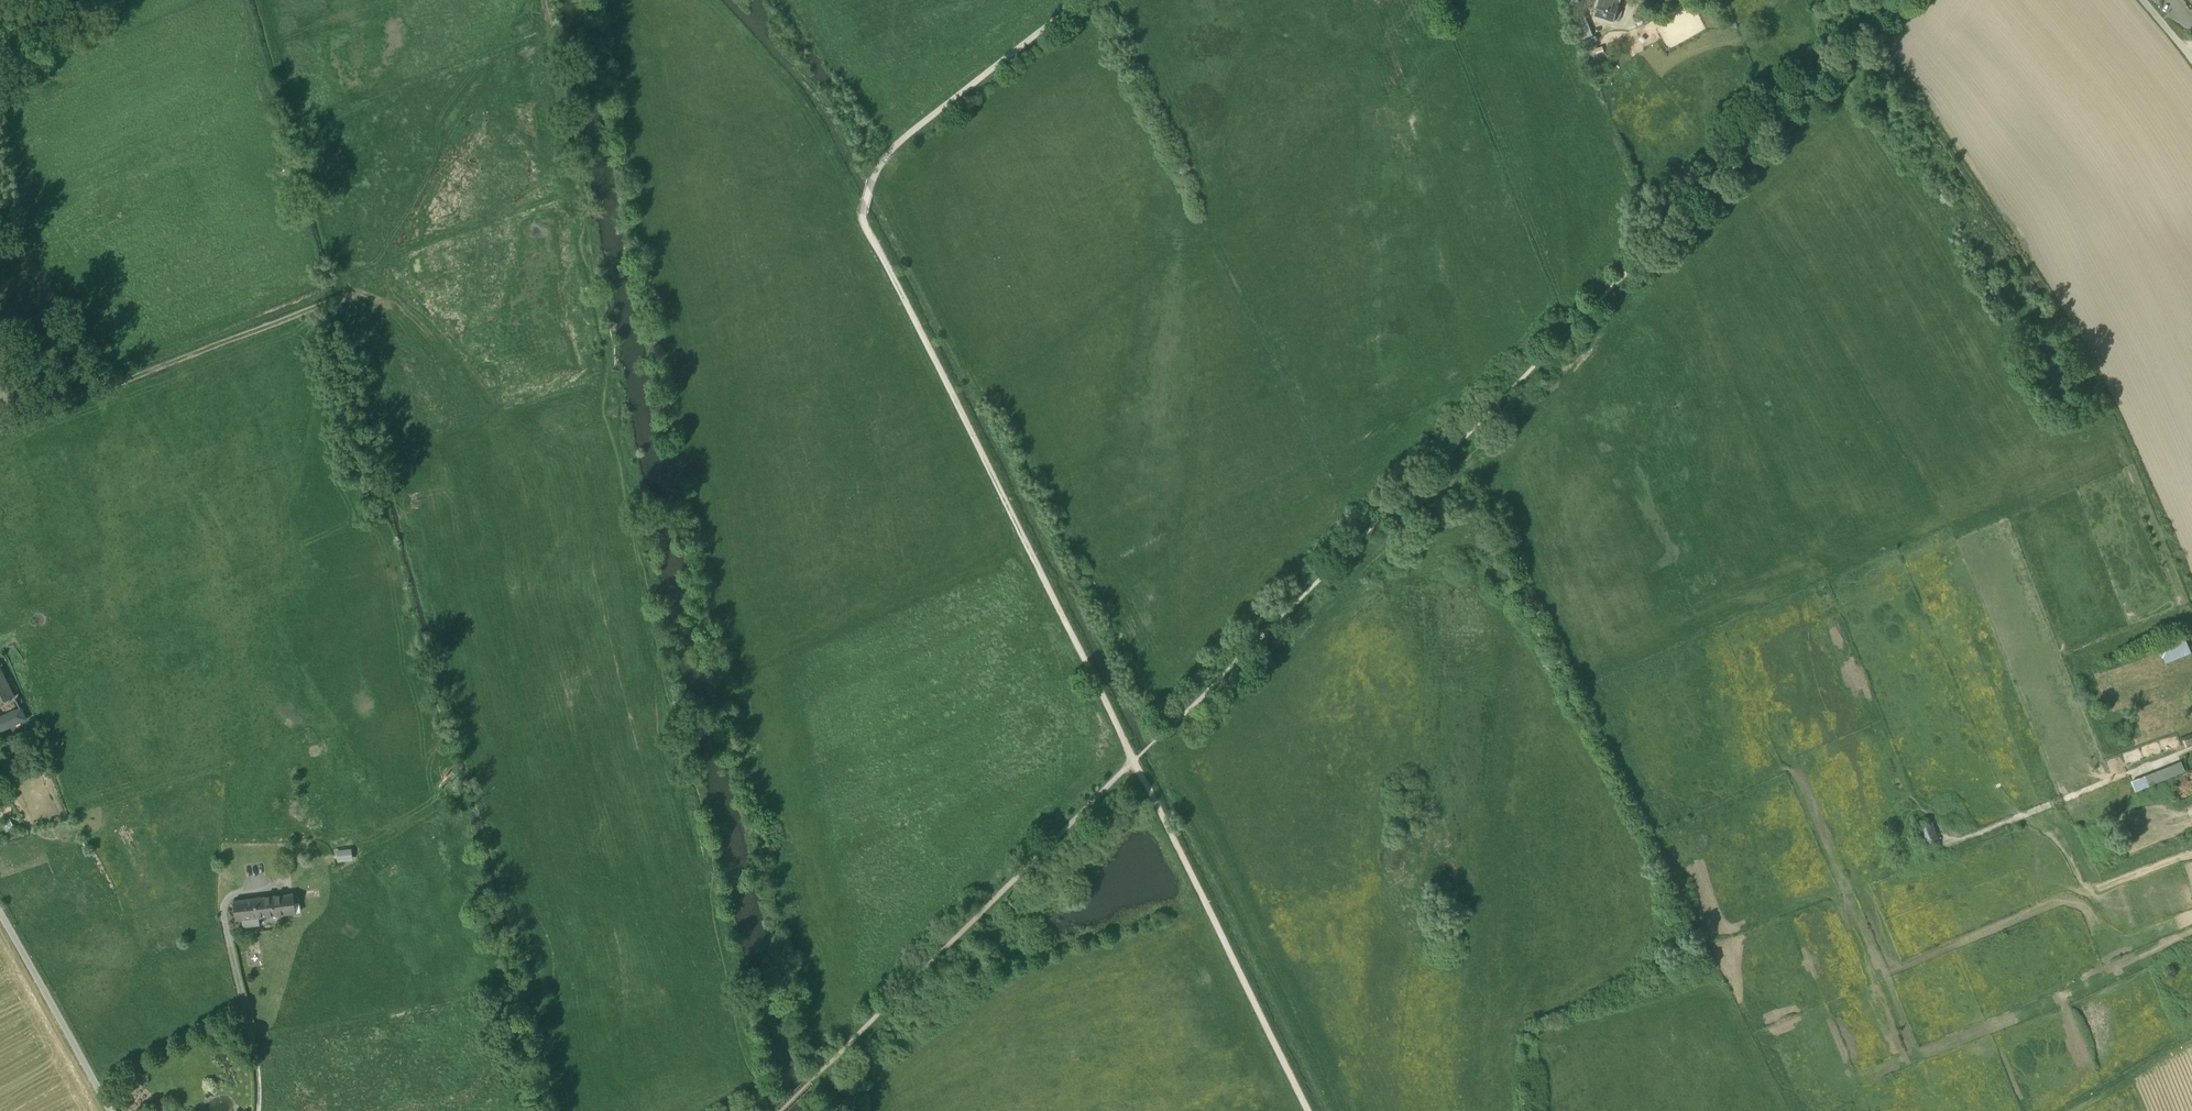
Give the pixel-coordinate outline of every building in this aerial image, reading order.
[(1570,9),(1576,7),(1580,5),(1579,0),(1568,0),(1567,1),(1570,9)] [(1615,21),(1619,7),(1619,6),(1621,0),(1600,0),(1596,15),(1615,21)] [(1574,19),(1580,16),(1576,7),(1570,9),(1574,19)] [(1574,19),(1583,40),(1593,36),(1584,14),(1580,16),(1574,19)] [(1596,35),(1583,43),(1586,48),(1599,40),(1596,35)] [(1603,47),(1587,51),(1593,67),(1608,62),(1603,47)] [(2174,610),(2164,614),(2165,618),(2176,614),(2174,610)] [(2183,633),(2157,644),(2165,664),(2191,653),(2183,633)] [(3,702),(14,697),(0,668),(0,704),(3,702)] [(26,719),(20,708),(0,718),(0,731),(26,719)] [(41,760),(33,766),(39,775),(47,769),(41,760)] [(2130,781),(2134,792),(2172,778),(2184,773),(2180,762),(2130,781)] [(1,823),(8,836),(17,833),(10,819),(1,823)] [(1914,830),(1922,850),(1937,844),(1929,824),(1914,830)] [(351,850),(336,852),(337,864),(353,862),(351,850)] [(292,894),(270,897),(273,916),(295,913),(292,894)] [(258,917),(273,916),(270,897),(254,899),(256,918),(258,917)] [(236,920),(242,919),(256,918),(254,899),(234,901),(236,920)] [(258,917),(256,918),(242,919),(243,927),(259,925),(258,917)]
